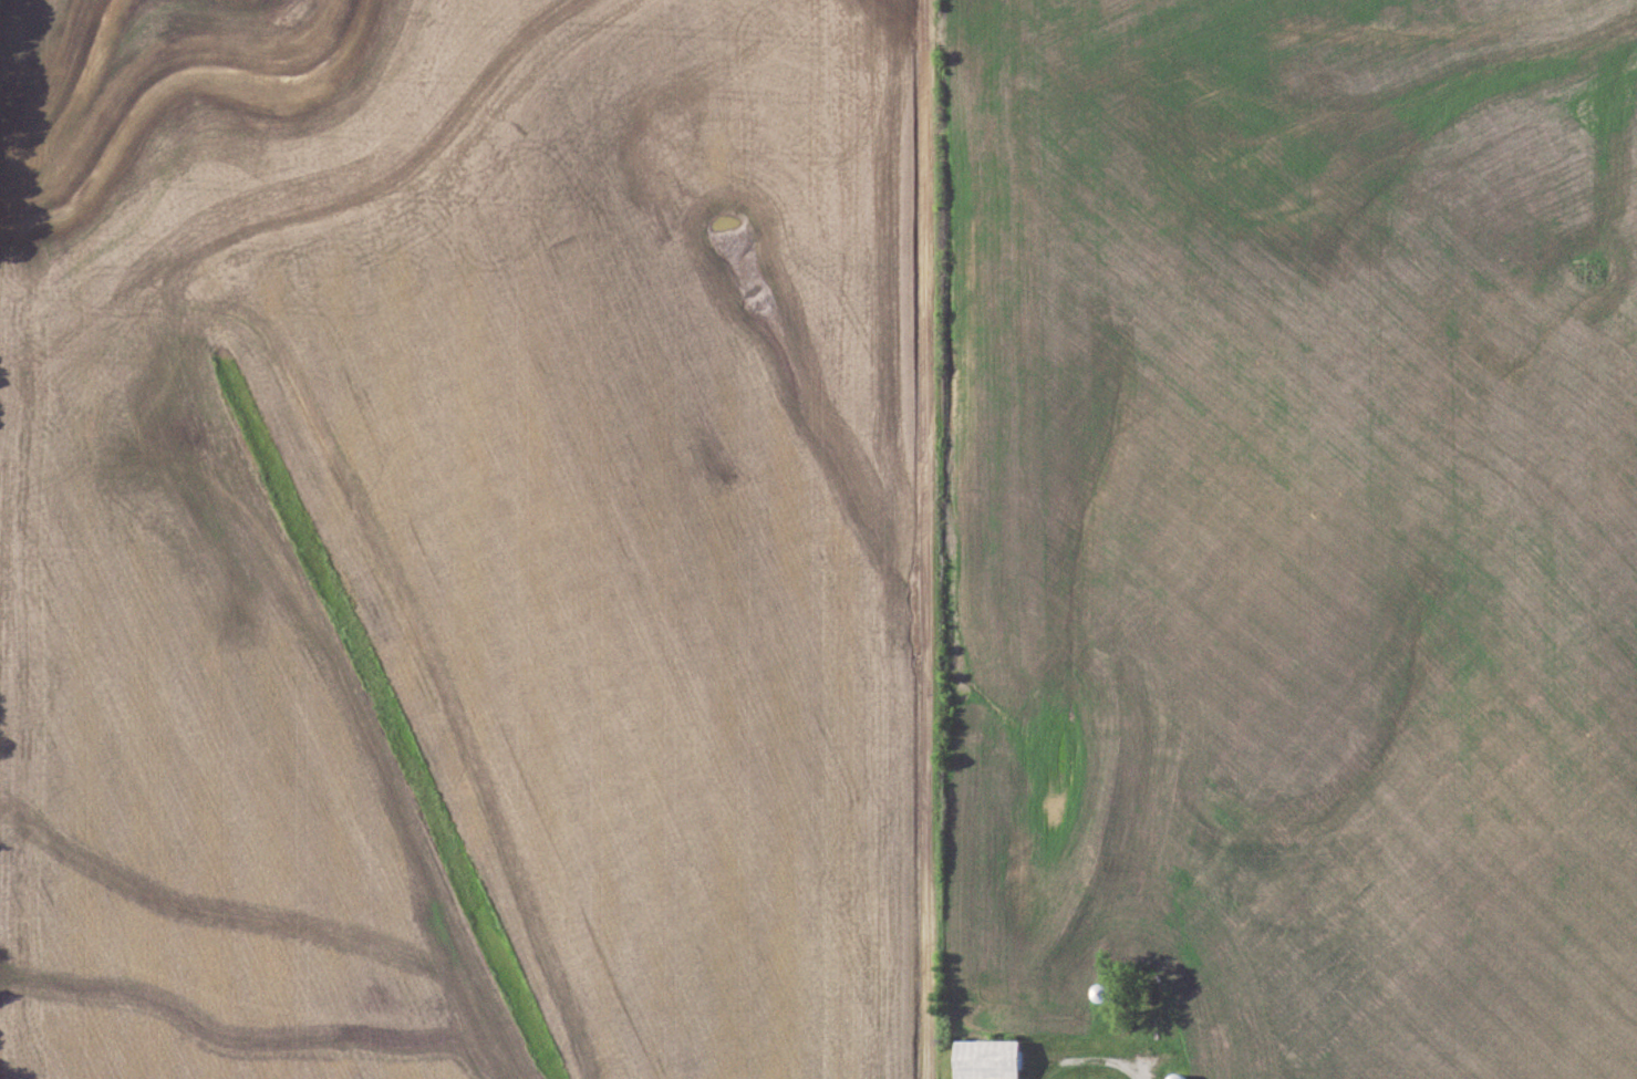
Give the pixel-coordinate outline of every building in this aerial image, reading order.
[(955,1037),(1026,1038),(1029,1057),(1027,1078),(954,1077),(955,1037)]
